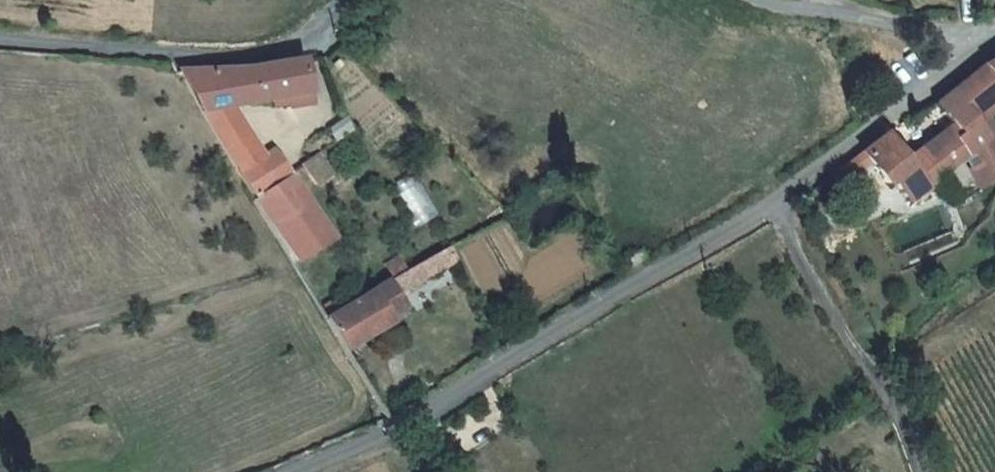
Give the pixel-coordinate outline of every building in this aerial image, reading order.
[(219,66),(186,67),(259,201),(263,199),(298,264),(333,244),(282,151),(267,155),(240,105),(312,90),(304,54),(219,66)] [(963,91),(977,116),(994,105),(994,68),(963,91)] [(896,133),(869,150),(890,182),(896,179),(911,201),(970,163),(993,195),(994,194),(994,160),(989,151),(994,147),(977,116),(963,91),(944,103),(963,132),(916,163),(896,133)] [(317,183),(333,174),(322,153),(305,162),(317,183)] [(416,225),(432,218),(415,178),(399,185),(416,225)] [(452,244),(328,317),(349,354),(378,337),(373,328),(406,309),(398,296),(461,259),(452,244)]
